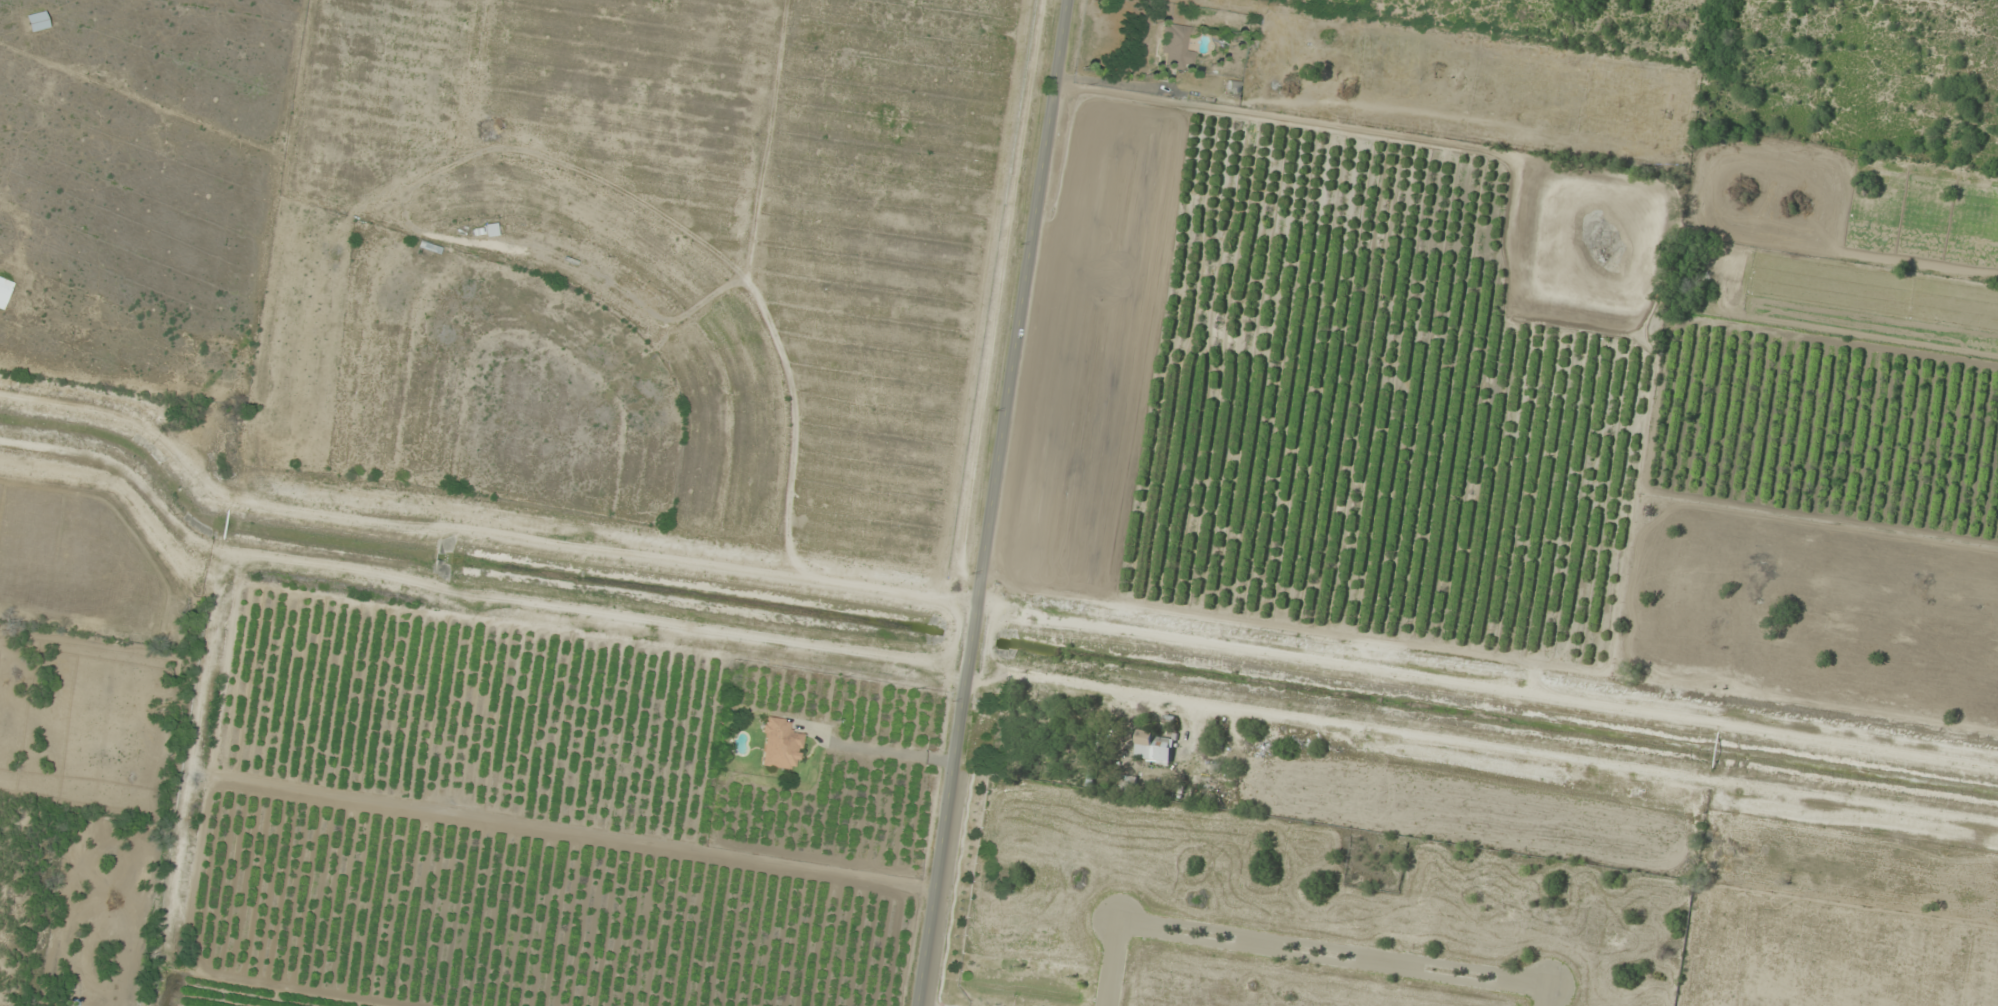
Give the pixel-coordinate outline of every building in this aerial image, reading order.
[(27,15),(30,32),(50,28),(46,11),(27,15)] [(1193,69),(1195,53),(1187,52),(1189,27),(1166,25),(1162,67),(1193,69)] [(15,282),(0,277),(0,308),(5,309),(15,282)] [(762,767),(798,771),(802,733),(790,732),(791,720),(767,718),(762,767)] [(1134,759),(1169,766),(1174,738),(1140,731),(1134,759)] [(1133,796),(1137,780),(1117,775),(1113,791),(1133,796)]
